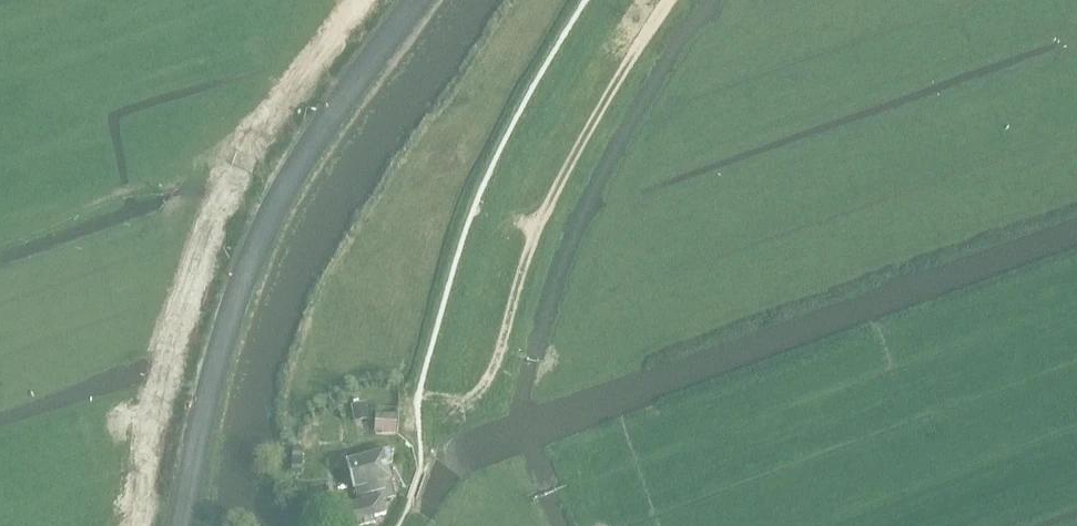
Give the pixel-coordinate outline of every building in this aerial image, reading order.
[(365,403),(352,405),(355,421),(368,419),(365,403)] [(396,433),(397,416),(378,415),(377,432),(396,433)] [(393,464),(390,449),(346,460),(353,488),(355,488),(357,495),(355,496),(357,504),(341,508),(346,525),(365,525),(376,523),(375,519),(387,516),(383,501),(395,498),(387,465),(393,464)] [(293,452),(291,476),(302,477),(303,452),(293,452)]
